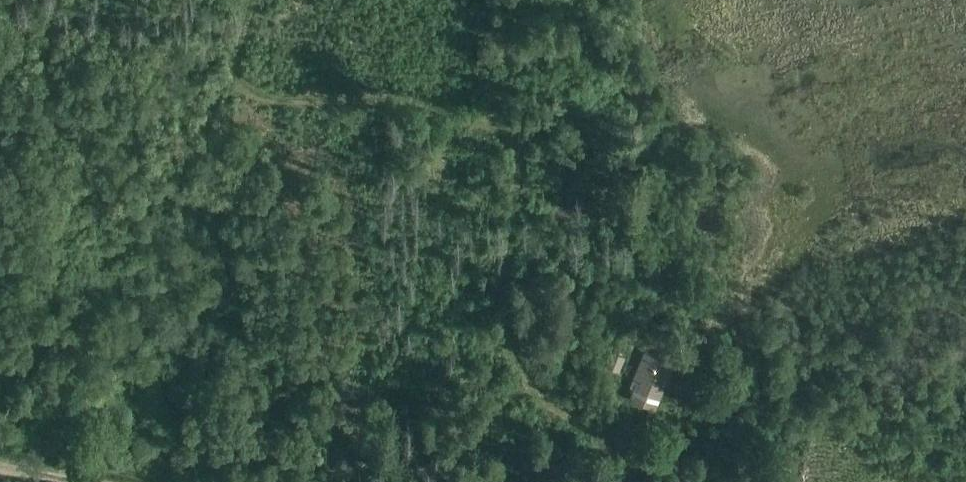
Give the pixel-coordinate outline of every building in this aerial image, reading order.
[(633,390),(661,401),(676,365),(646,353),(640,367),(634,381),(633,390)]
